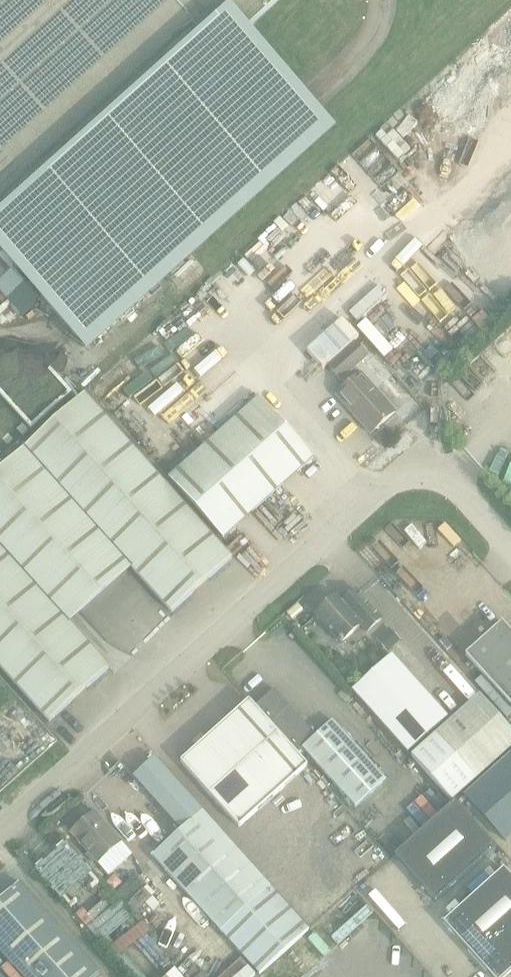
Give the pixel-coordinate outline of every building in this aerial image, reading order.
[(0,249),(85,344),(328,126),(244,32),(279,0),(0,0),(0,249)] [(343,318),(306,351),(322,369),(359,336),(343,318)] [(370,435),(394,413),(354,368),(366,358),(354,344),(328,368),(345,387),(335,396),(370,435)] [(68,624),(130,568),(171,614),(231,560),(83,395),(0,470),(0,669),(48,723),(109,669),(68,624)] [(313,461),(260,400),(169,480),(222,540),(313,461)] [(355,591),(341,603),(336,597),(314,616),(339,645),(361,626),(367,633),(381,620),(355,591)] [(501,623),(465,656),(510,707),(510,634),(501,623)] [(389,630),(379,640),(389,650),(399,640),(389,630)] [(391,655),(351,691),(407,754),(447,718),(391,655)] [(275,689),(257,705),(272,722),(300,753),(304,749),(357,807),(387,780),(333,721),(317,736),(290,706),(275,689)] [(480,695),(411,758),(451,803),(510,749),(510,729),(480,695)] [(251,701),(182,762),(240,827),(309,766),(251,701)] [(464,797),(505,842),(510,836),(510,754),(464,797)] [(154,758),(134,776),(183,831),(152,857),(219,933),(220,932),(260,975),(308,930),(269,888),(203,813),(154,758)] [(454,802),(393,857),(434,902),(495,848),(454,802)] [(95,812),(71,833),(98,863),(121,842),(95,812)] [(443,923),(491,976),(505,976),(510,972),(510,877),(503,869),(443,923)] [(19,883),(0,900),(0,952),(22,976),(96,976),(99,974),(19,883)]
